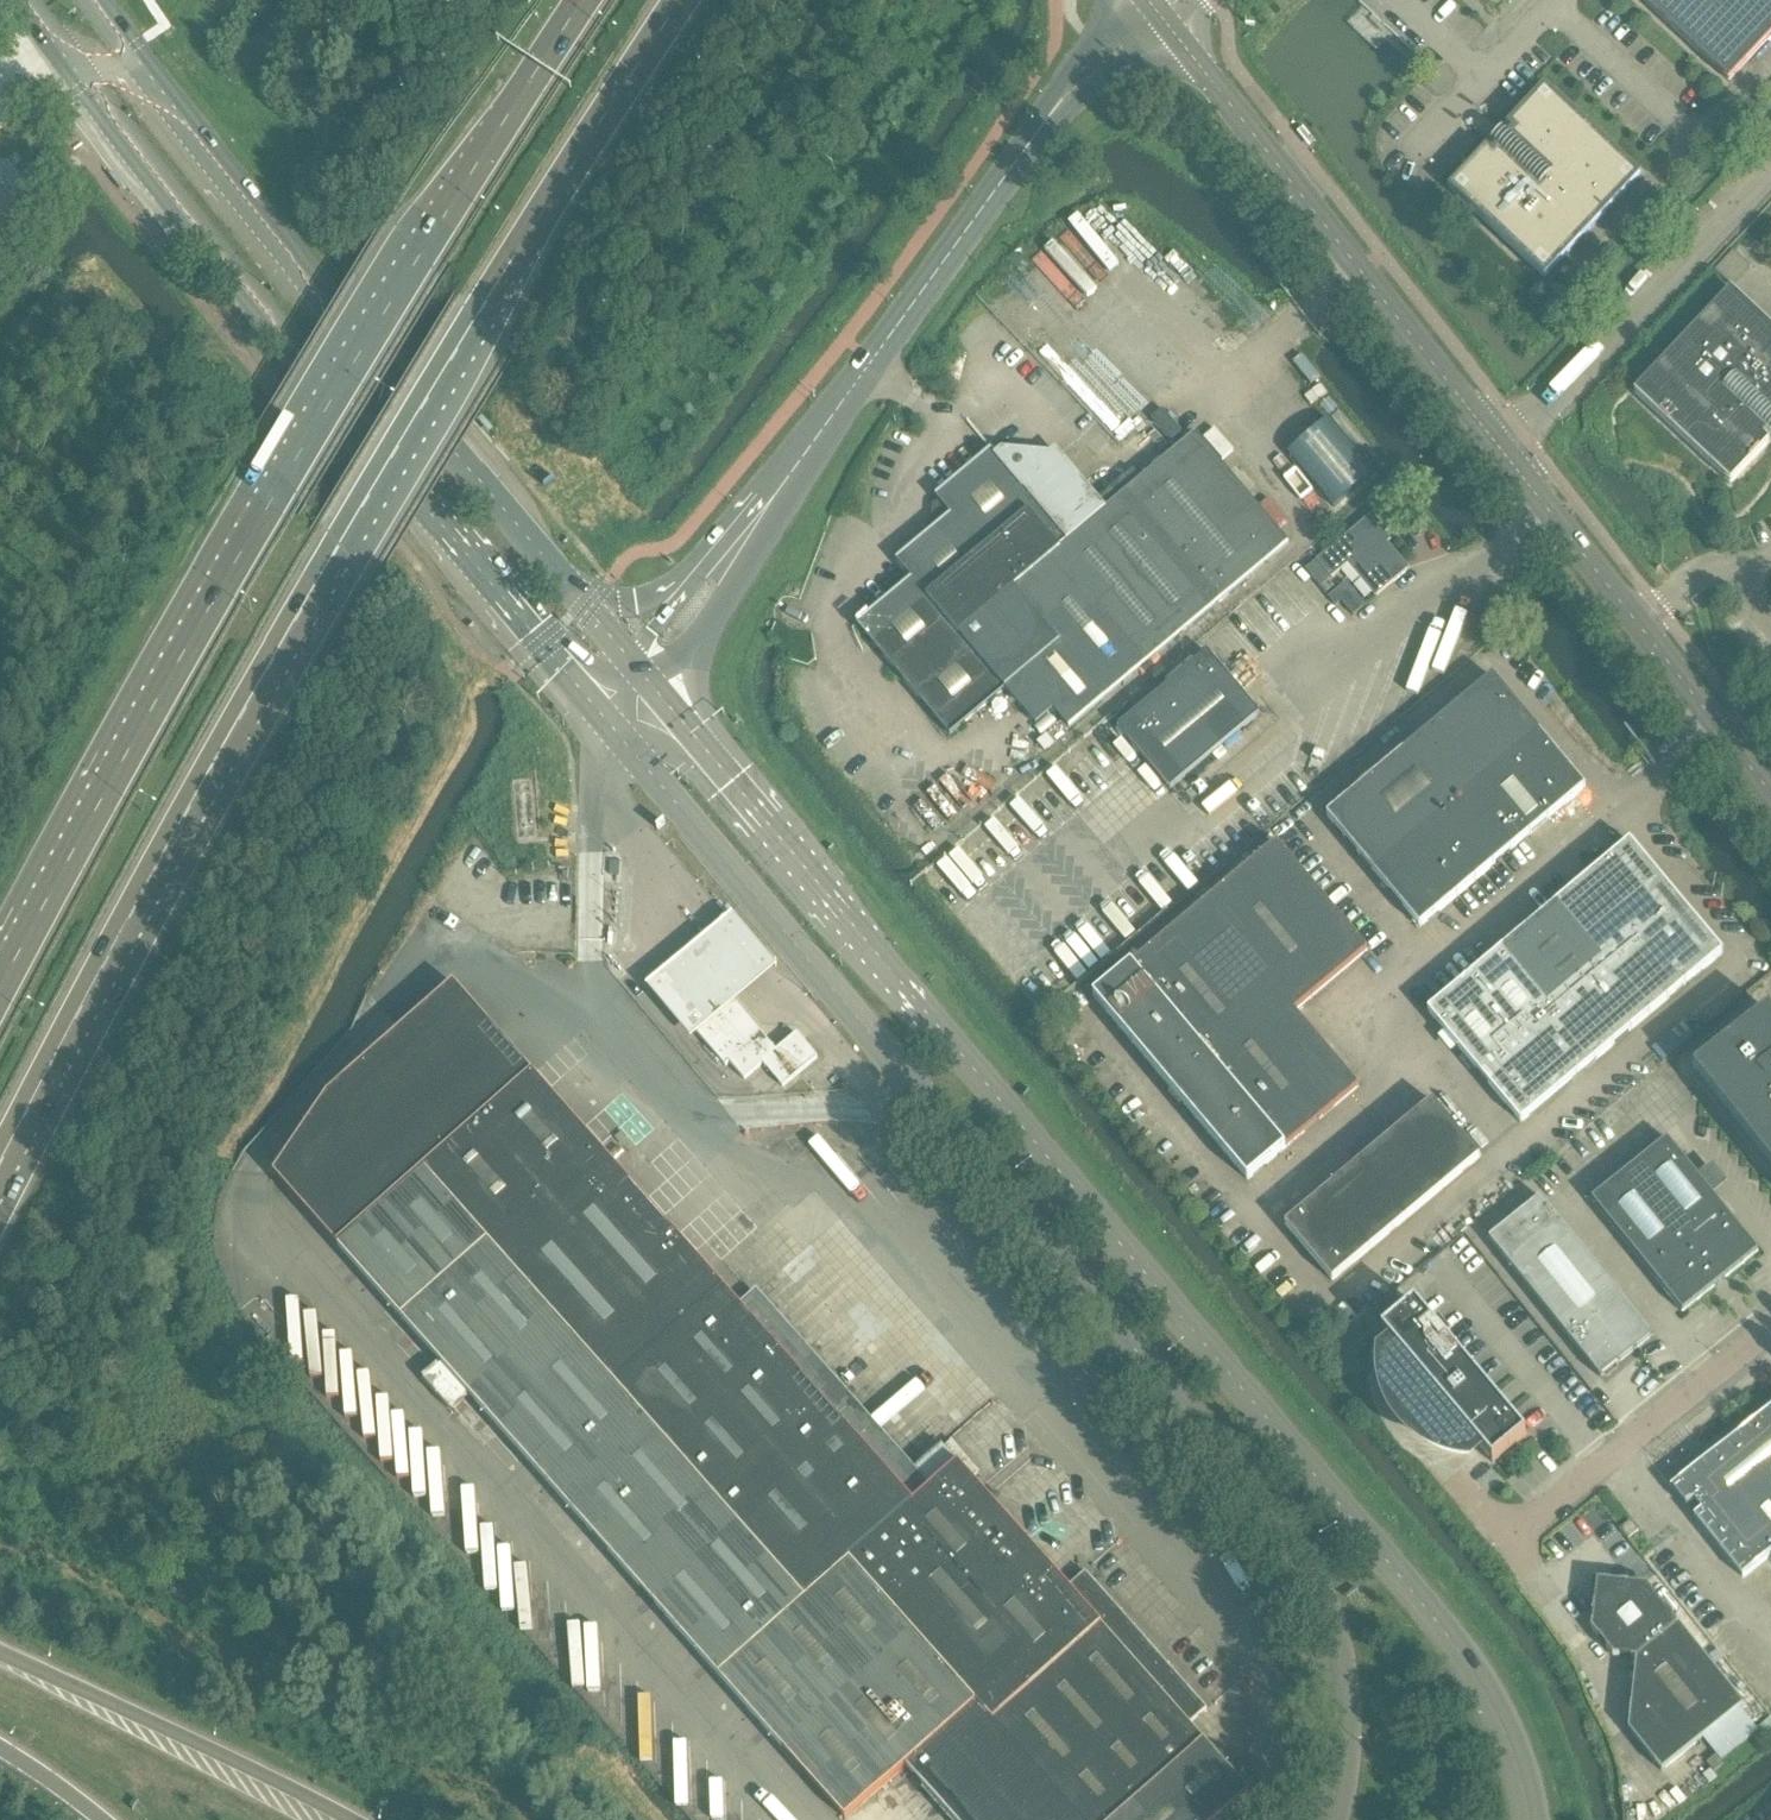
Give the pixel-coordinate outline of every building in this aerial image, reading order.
[(1729,83),(1770,38),(1770,0),(1641,0),(1729,83)] [(1492,145),(1496,149),(1491,153),(1486,148),(1447,189),(1544,280),(1641,176),(1544,85),(1506,126),(1512,132),(1507,136),(1503,132),(1492,145)] [(1715,272),(1728,284),(1732,288),(1750,268),(1733,252),(1715,272)] [(1730,290),(1634,393),(1731,484),(1769,443),(1763,438),(1768,433),(1770,436),(1770,328),(1730,290)] [(1316,430),(1299,444),(1288,454),(1334,509),(1374,475),(1328,420),(1316,430)] [(857,625),(857,626),(950,736),(1005,689),(1036,726),(1054,711),(1069,729),(1289,544),(1196,434),(1141,480),(1133,471),(1114,487),(1121,497),(1105,510),(1059,455),(1020,486),(992,451),(945,488),(946,489),(935,497),(940,502),(935,506),(934,521),(938,526),(897,561),(905,570),(904,571),(911,579),(857,625)] [(1377,511),(1317,562),(1331,578),(1332,579),(1348,565),(1375,598),(1409,569),(1382,537),(1392,528),(1377,511)] [(1306,571),(1320,588),(1331,578),(1317,562),(1306,571)] [(1329,599),(1336,607),(1341,602),(1353,617),(1364,607),(1345,585),(1329,599)] [(1118,728),(1170,790),(1260,715),(1207,653),(1118,728)] [(1492,678),(1418,740),(1464,795),(1538,732),(1492,678)] [(1464,795),(1479,813),(1511,851),(1585,789),(1538,732),(1464,795)] [(1037,743),(1045,752),(1054,744),(1047,735),(1037,743)] [(1327,817),(1388,890),(1432,851),(1479,813),(1464,795),(1418,740),(1327,817)] [(1432,851),(1388,890),(1420,928),(1511,851),(1479,813),(1432,851)] [(1630,842),(1555,905),(1601,960),(1675,897),(1630,842)] [(1368,951),(1277,843),(1093,998),(1248,1181),(1359,1088),(1295,1012),(1368,951)] [(1601,960),(1555,905),(1428,1012),(1521,1124),(1723,954),(1675,897),(1601,960)] [(401,1031),(328,1095),(274,1175),(845,1819),(906,1766),(954,1819),(1219,1819),(1249,1793),(1189,1725),(1207,1710),(1086,1573),(1068,1588),(942,1446),(912,1473),(753,1295),(740,1307),(454,984),(401,1031)] [(763,1065),(767,1069),(783,1088),(818,1059),(797,1035),(776,1052),(732,1000),(695,1032),(726,1067),(730,1064),(745,1081),(763,1065)] [(1768,1011),(1693,1071),(1770,1168),(1770,1014),(1768,1011)] [(1285,1226),(1332,1282),(1480,1158),(1433,1102),(1285,1226)] [(1591,1200),(1652,1276),(1728,1215),(1667,1139),(1591,1200)] [(1653,1337),(1541,1198),(1489,1240),(1601,1379),(1653,1337)] [(1728,1215),(1652,1276),(1682,1313),(1758,1252),(1728,1215)] [(1397,1350),(1387,1359),(1386,1365),(1386,1370),(1387,1376),(1387,1382),(1389,1388),(1390,1393),(1392,1399),(1394,1404),(1397,1409),(1400,1414),(1403,1419),(1406,1423),(1411,1429),(1416,1433),(1420,1437),(1425,1440),(1430,1443),(1435,1446),(1440,1448),(1445,1450),(1451,1452),(1456,1453),(1462,1454),(1467,1455),(1478,1446),(1493,1464),(1526,1436),(1447,1343),(1451,1339),(1439,1325),(1435,1328),(1415,1305),(1382,1332),(1397,1350)] [(1759,1416),(1670,1488),(1686,1508),(1694,1502),(1701,1511),(1694,1517),(1743,1578),(1770,1556),(1770,1407),(1759,1416)] [(1620,1530),(1628,1540),(1639,1532),(1630,1522),(1620,1530)] [(1593,1604),(1591,1629),(1613,1657),(1636,1659),(1629,1731),(1662,1772),(1744,1706),(1646,1585),(1621,1582),(1597,1580),(1593,1604)]
